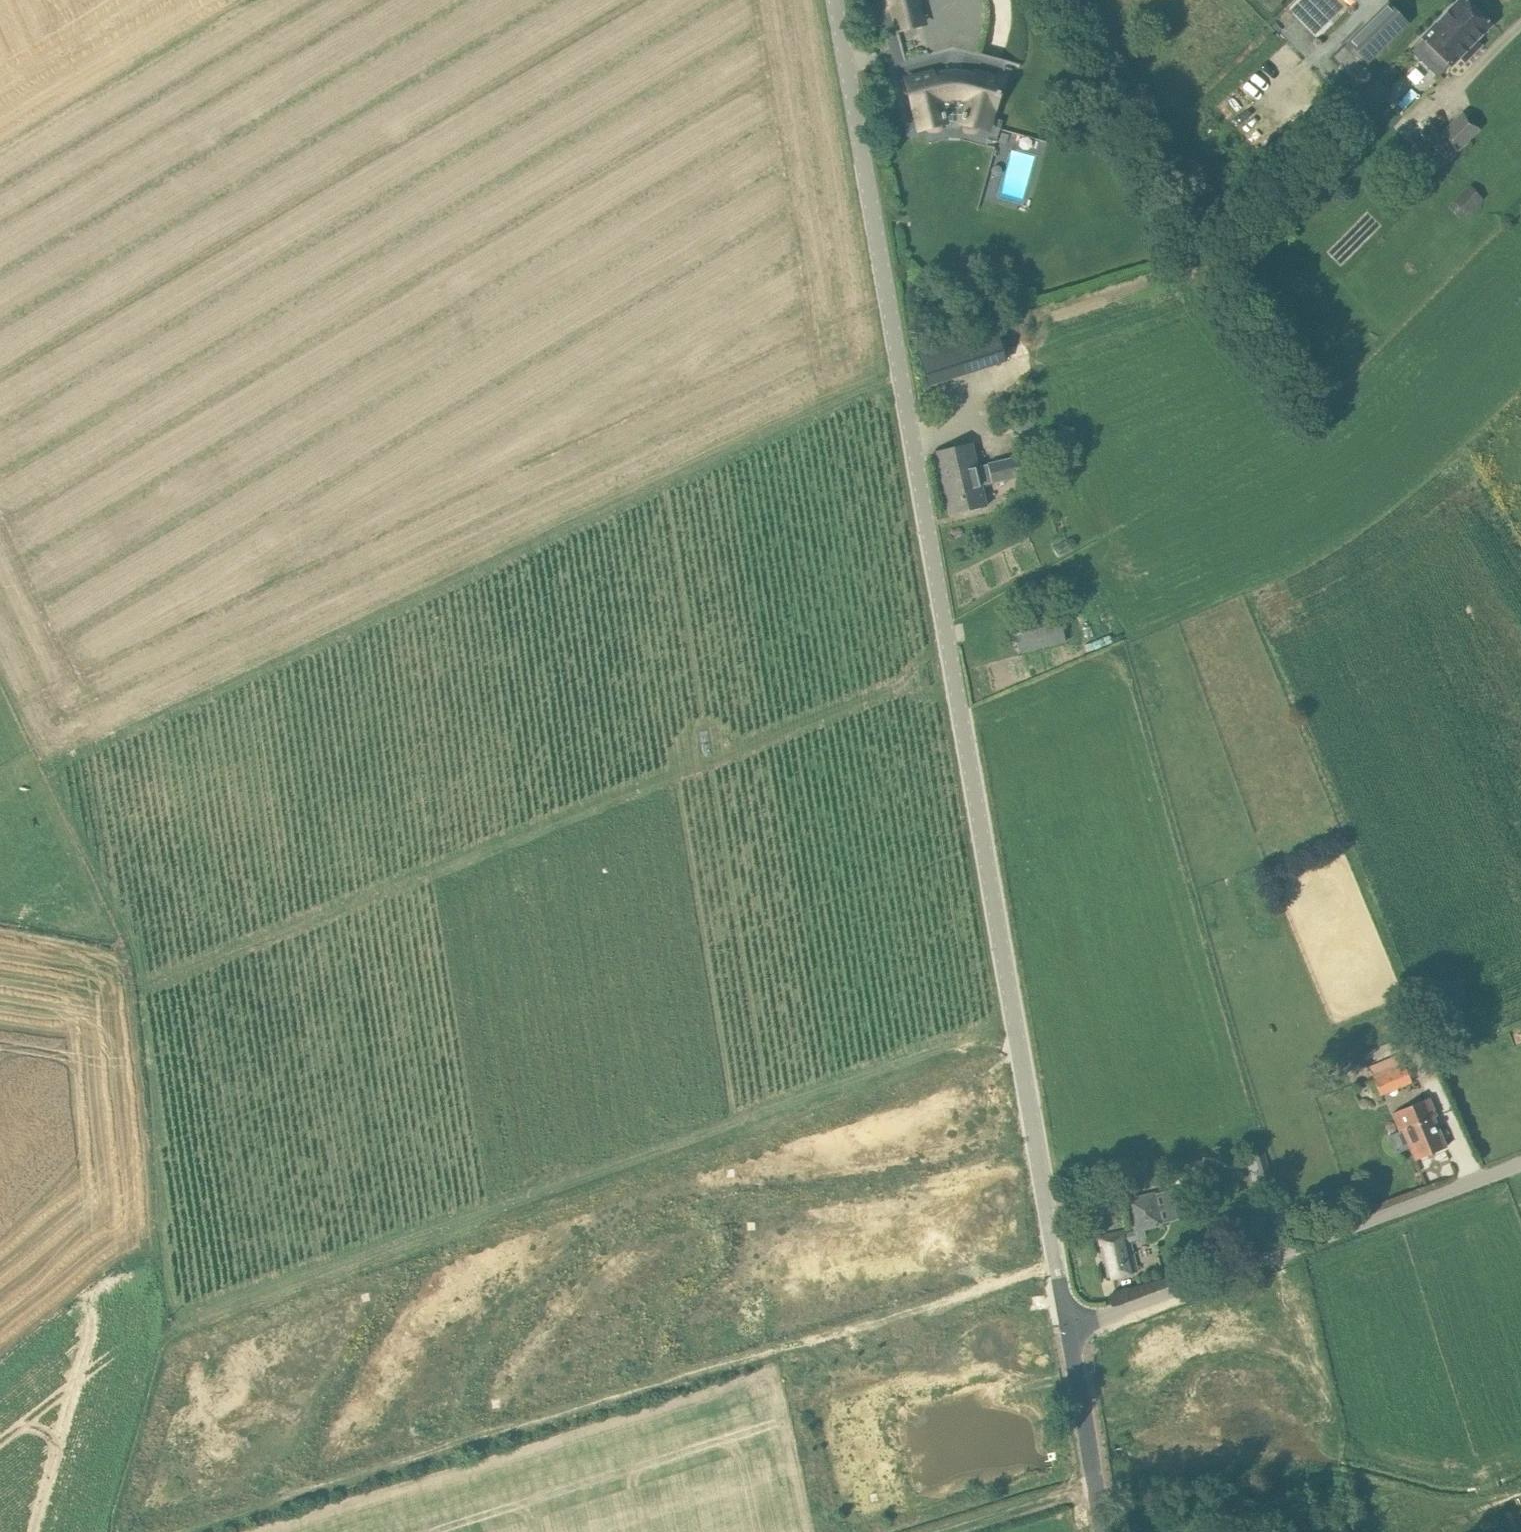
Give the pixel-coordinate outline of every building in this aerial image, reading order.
[(897,32),(927,24),(920,0),(888,0),(897,32)] [(1447,12),(1454,19),(1449,25),(1471,47),(1478,40),(1492,26),(1466,0),(1459,0),(1447,12)] [(1388,3),(1348,42),(1368,62),(1408,23),(1388,3)] [(1424,40),(1413,51),(1438,76),(1449,65),(1451,67),(1460,58),(1471,47),(1449,25),(1454,19),(1447,12),(1422,38),(1424,40)] [(932,74),(905,82),(917,128),(944,121),(948,125),(953,127),(959,125),(963,121),(990,128),(992,118),(996,105),(1001,86),(1002,82),(975,74),(973,82),(960,80),(947,80),(934,82),(932,74)] [(1378,80),(1361,99),(1373,110),(1391,93),(1378,80)] [(1462,112),(1451,123),(1468,140),(1479,129),(1478,128),(1462,112)] [(1439,134),(1437,136),(1439,138),(1454,154),(1458,150),(1458,151),(1468,140),(1451,123),(1439,134)] [(1430,124),(1421,133),(1433,145),(1448,160),(1454,154),(1439,138),(1437,136),(1439,134),(1430,124)] [(1471,184),(1450,204),(1462,218),(1484,198),(1471,184)] [(1014,301),(1017,311),(1030,306),(1027,296),(1014,301)] [(972,443),(934,451),(950,515),(987,507),(982,486),(1031,474),(1026,454),(977,465),(972,443)] [(1055,603),(1009,616),(1019,654),(1066,641),(1055,603)] [(1400,1054),(1370,1067),(1374,1078),(1381,1095),(1412,1082),(1405,1065),(1400,1054)] [(1400,1130),(1403,1129),(1415,1160),(1446,1147),(1433,1116),(1436,1115),(1428,1098),(1392,1113),(1400,1130)] [(1126,1230),(1098,1238),(1107,1277),(1137,1270),(1129,1242),(1146,1238),(1144,1228),(1163,1224),(1155,1192),(1127,1199),(1134,1229),(1127,1231),(1126,1230)]
